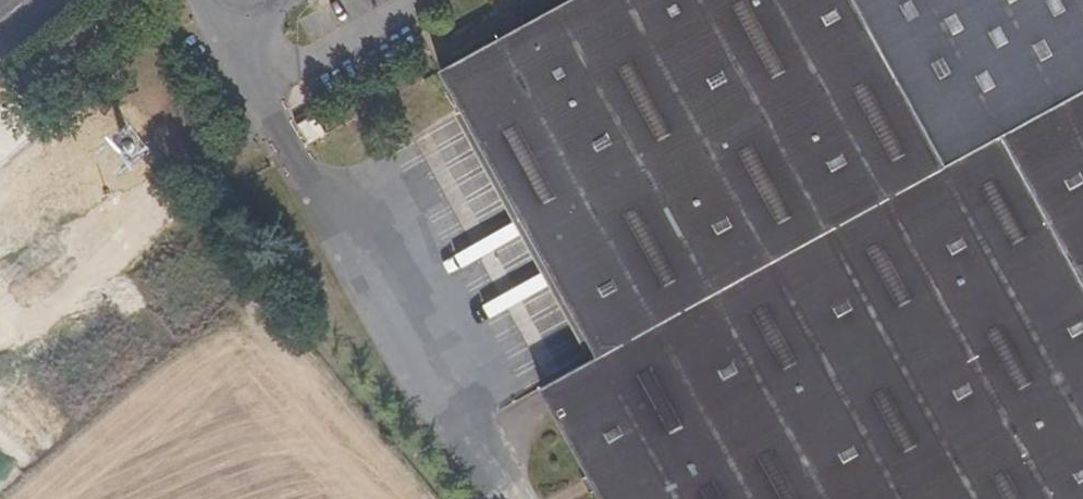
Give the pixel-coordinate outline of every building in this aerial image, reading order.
[(440,67),(599,352),(540,383),(604,498),(1082,498),(1082,0),(561,0),(440,67)]
